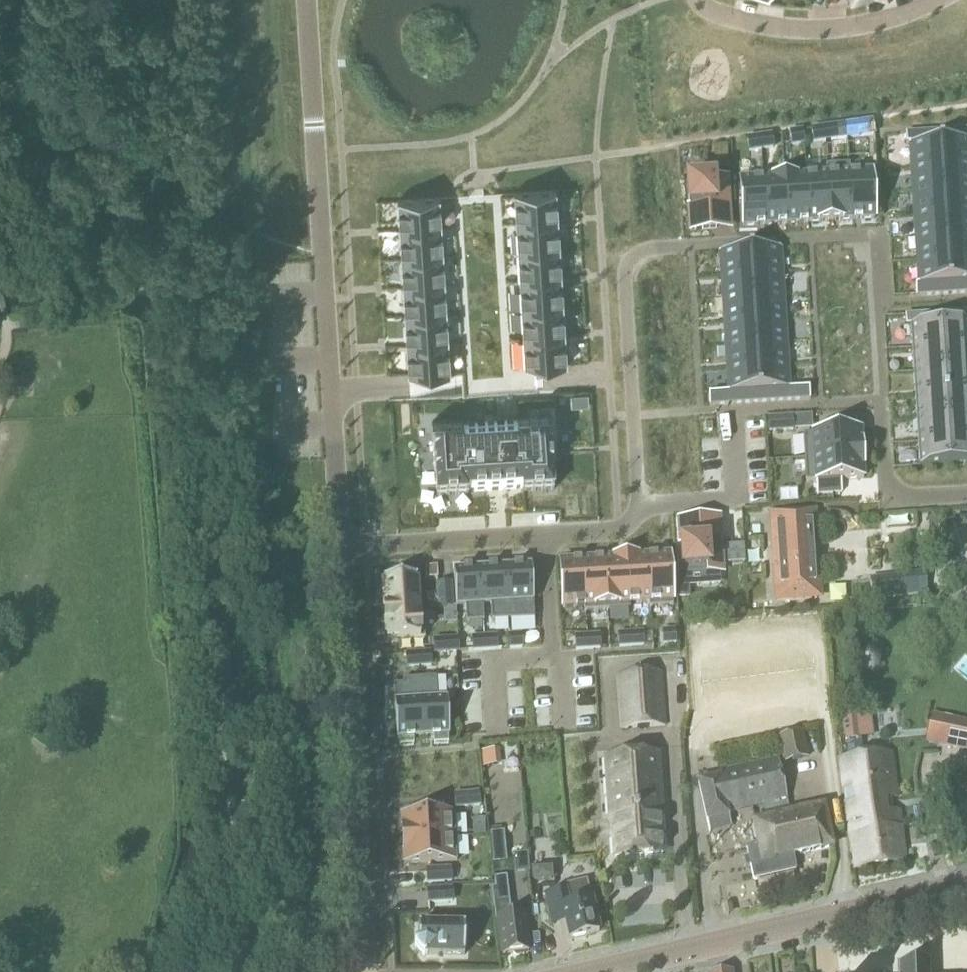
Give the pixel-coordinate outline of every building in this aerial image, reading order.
[(866,122),(854,124),(856,136),(868,135),(866,122)] [(836,127),(824,128),(826,140),(838,139),(836,127)] [(824,128),(812,130),(814,142),(826,140),(824,128)] [(957,130),(948,131),(949,142),(957,141),(957,130)] [(965,130),(957,130),(957,141),(966,141),(965,130)] [(802,131),(790,133),(792,145),(804,144),(802,131)] [(940,131),(931,132),(932,143),(940,142),(940,131)] [(948,131),(940,131),(940,142),(949,142),(948,131)] [(931,132),(923,133),(924,144),(932,143),(931,132)] [(915,133),(906,134),(907,145),(910,144),(915,144),(915,133)] [(923,133),(915,133),(915,144),(924,144),(923,133)] [(772,136),(760,137),(761,150),(773,148),(772,136)] [(760,137),(748,139),(749,151),(761,150),(760,137)] [(940,142),(942,166),(966,164),(966,141),(957,141),(949,142),(940,142)] [(915,144),(910,144),(912,168),(942,166),(940,142),(932,143),(924,144),(915,144)] [(942,166),(943,189),(966,188),(966,164),(942,166)] [(850,165),(826,166),(827,176),(830,222),(853,220),(850,169),(850,165)] [(942,166),(912,168),(913,191),(943,189),(942,166)] [(872,168),(850,169),(853,220),(875,219),(872,168)] [(714,175),(688,176),(691,230),(717,229),(715,205),(728,204),(727,179),(714,180),(714,175)] [(827,176),(806,177),(808,223),(830,222),(827,176)] [(806,177),(785,178),(788,224),(808,223),(806,177)] [(785,178),(763,180),(766,226),(788,224),(785,178)] [(763,180),(741,181),(744,227),(766,226),(763,180)] [(943,189),(945,212),(966,211),(966,188),(943,189)] [(943,189),(913,191),(915,214),(945,212),(943,189)] [(557,190),(514,193),(516,223),(559,220),(557,190)] [(440,197),(398,200),(399,230),(442,227),(440,197)] [(945,212),(946,235),(966,234),(966,211),(945,212)] [(945,212),(915,214),(916,237),(946,235),(945,212)] [(559,220),(516,223),(518,251),(560,249),(559,220)] [(442,227),(399,230),(401,259),(444,256),(442,227)] [(946,235),(948,258),(966,257),(966,234),(946,235)] [(946,235),(916,237),(918,260),(948,258),(946,235)] [(560,249),(518,251),(519,280),(562,278),(560,249)] [(780,249),(750,250),(752,275),(782,273),(780,249)] [(750,250),(720,252),(722,277),(752,275),(750,250)] [(444,256),(401,259),(403,287),(446,285),(444,256)] [(948,258),(949,283),(958,282),(966,282),(966,257),(948,258)] [(948,258),(918,260),(919,285),(924,285),(933,284),(941,284),(949,283),(948,258)] [(782,273),(752,275),(753,298),(783,296),(782,273)] [(752,275),(722,277),(723,300),(753,298),(752,275)] [(562,278),(519,280),(521,309),(564,306),(562,278)] [(958,282),(949,283),(950,294),(958,293),(958,282)] [(966,282),(958,282),(958,293),(966,293),(966,282)] [(949,283),(941,284),(942,295),(950,294),(949,283)] [(933,284),(924,285),(925,296),(933,295),(933,284)] [(941,284),(933,284),(933,295),(942,295),(941,284)] [(446,285),(403,287),(405,316),(447,313),(446,285)] [(919,285),(916,285),(916,296),(925,296),(924,285),(919,285)] [(783,296),(753,298),(755,321),(785,319),(783,296)] [(753,298),(723,300),(725,323),(755,321),(753,298)] [(564,306),(521,309),(523,338),(566,335),(564,306)] [(965,312),(957,313),(957,324),(966,323),(965,312)] [(447,313),(405,316),(406,345),(449,342),(447,313)] [(948,313),(940,314),(940,325),(949,324),(948,313)] [(957,313),(948,313),(949,324),(957,324),(957,313)] [(931,314),(923,315),(924,326),(932,325),(931,314)] [(940,314),(931,314),(932,325),(940,325),(940,314)] [(915,315),(906,316),(907,327),(910,327),(915,326),(915,315)] [(923,315),(915,315),(915,326),(924,326),(923,315)] [(785,319),(755,321),(756,344),(786,342),(785,319)] [(755,321),(725,323),(726,346),(756,344),(755,321)] [(940,325),(942,348),(966,347),(966,323),(957,324),(949,324),(940,325)] [(915,326),(910,327),(912,350),(942,348),(940,325),(932,325),(924,326),(915,326)] [(566,335),(523,338),(525,368),(567,365),(566,335)] [(449,342),(406,345),(408,375),(451,372),(449,342)] [(786,342),(756,344),(758,367),(788,365),(786,342)] [(756,344),(726,346),(728,369),(758,367),(756,344)] [(942,348),(943,372),(966,370),(966,347),(942,348)] [(942,348),(912,350),(913,374),(943,372),(942,348)] [(788,365),(758,367),(759,391),(768,391),(776,390),(784,390),(789,389),(788,365)] [(758,367),(728,369),(729,393),(734,393),(742,392),(751,392),(757,391),(759,391),(758,367)] [(943,372),(945,395),(966,393),(966,370),(943,372)] [(943,372),(913,374),(915,397),(945,395),(943,372)] [(809,388),(801,389),(802,400),(810,399),(809,388)] [(789,389),(784,390),(785,401),(793,400),(793,389),(789,389)] [(801,389),(793,389),(793,400),(802,400),(801,389)] [(776,390),(768,391),(768,402),(777,401),(776,390)] [(784,390),(776,390),(777,401),(785,401),(784,390)] [(757,391),(751,392),(751,403),(760,402),(759,391),(757,391)] [(768,391),(759,391),(760,402),(768,402),(768,391)] [(742,392),(734,393),(735,404),(743,403),(742,392)] [(751,392),(742,392),(743,403),(751,403),(751,392)] [(726,393),(717,394),(718,405),(726,404),(726,393)] [(729,393),(726,393),(726,404),(735,404),(734,393),(729,393)] [(945,395),(946,418),(966,416),(966,393),(945,395)] [(587,394),(572,396),(572,405),(588,404),(587,394)] [(717,394),(709,394),(710,405),(718,405),(717,394)] [(945,395),(915,397),(916,419),(946,418),(945,395)] [(463,419),(432,421),(434,443),(433,443),(435,476),(436,476),(437,497),(468,495),(468,492),(523,489),(523,492),(554,490),(553,468),(554,468),(552,436),(551,436),(549,414),(518,416),(518,419),(464,422),(463,419)] [(946,418),(948,441),(966,439),(966,416),(946,418)] [(792,418),(768,419),(769,431),(793,430),(792,418)] [(946,418),(916,419),(918,443),(948,441),(946,418)] [(861,431),(803,435),(805,459),(862,455),(861,431)] [(948,441),(949,465),(966,464),(966,439),(948,441)] [(948,441),(918,443),(919,467),(949,465),(948,441)] [(862,455),(805,459),(807,483),(816,482),(817,495),(842,493),(841,480),(864,479),(862,455)] [(814,513),(770,516),(775,602),(819,600),(814,513)] [(706,519),(680,521),(684,575),(722,572),(720,542),(707,543),(706,519)] [(670,556),(646,557),(649,603),(650,608),(673,607),(670,556)] [(646,557),(627,559),(630,604),(649,603),(646,557)] [(627,559),(604,560),(607,611),(630,609),(630,604),(627,559)] [(604,560),(582,561),(585,607),(585,612),(607,611),(604,560)] [(582,561),(560,563),(563,609),(585,607),(582,561)] [(420,565),(409,566),(409,573),(421,573),(420,565)] [(531,565),(505,566),(509,620),(535,619),(531,565)] [(505,566),(481,568),(483,606),(491,605),(492,621),(509,620),(505,566)] [(481,568),(454,569),(456,607),(466,606),(467,623),(484,622),(483,606),(481,568)] [(925,575),(868,580),(871,600),(927,595),(925,575)] [(417,580),(383,582),(385,611),(419,609),(417,580)] [(450,583),(438,584),(440,608),(445,607),(452,607),(450,583)] [(419,609),(385,611),(387,642),(425,639),(423,608),(419,609)] [(675,631),(663,632),(664,644),(676,643),(675,631)] [(643,633),(631,634),(631,646),(643,645),(643,633)] [(631,634),(619,635),(619,647),(631,646),(631,634)] [(522,635),(509,636),(510,648),(522,648),(522,635)] [(600,636),(587,637),(588,649),(600,648),(600,636)] [(497,637),(484,638),(485,650),(497,649),(497,637)] [(587,637),(575,637),(576,650),(588,649),(587,637)] [(484,638),(472,638),(473,651),(485,650),(484,638)] [(458,639),(434,641),(435,653),(459,652),(458,639)] [(859,655),(858,661),(859,666),(864,670),(871,670),(875,667),(877,660),(875,655),(871,651),(864,651),(859,655)] [(431,653),(418,654),(419,666),(431,666),(431,653)] [(418,654),(406,655),(407,667),(419,666),(418,654)] [(661,674),(618,677),(621,730),(665,727),(661,674)] [(436,678),(420,679),(424,738),(450,736),(447,698),(438,699),(436,678)] [(403,685),(394,685),(397,740),(424,738),(420,679),(403,680),(403,685)] [(856,714),(841,715),(844,740),(859,739),(856,714)] [(927,740),(966,749),(966,744),(966,724),(932,717),(927,740)] [(803,733),(779,739),(785,762),(809,756),(803,733)] [(500,751),(483,753),(484,766),(501,764),(500,751)] [(892,752),(840,758),(853,869),(905,863),(898,810),(893,811),(892,799),(897,798),(892,752)] [(658,755),(605,759),(609,817),(612,819),(614,859),(663,856),(660,816),(662,814),(658,755)] [(719,777),(697,782),(699,787),(709,833),(731,827),(728,813),(762,805),(765,816),(790,810),(787,797),(779,763),(719,777)] [(479,794),(455,796),(456,808),(480,806),(479,794)] [(957,797),(962,819),(959,819),(964,843),(966,842),(966,795),(957,797)] [(759,846),(746,849),(753,880),(795,871),(792,856),(831,848),(821,805),(816,806),(817,809),(754,824),(759,846)] [(455,813),(402,816),(403,840),(456,837),(455,813)] [(560,864),(561,831),(524,829),(523,844),(539,845),(538,863),(560,864)] [(504,833),(491,834),(493,863),(507,862),(504,833)] [(456,837),(403,840),(405,864),(457,861),(456,837)] [(551,869),(533,871),(533,881),(552,880),(551,869)] [(451,870),(427,871),(427,883),(452,882),(451,870)] [(495,887),(492,888),(496,920),(500,920),(504,955),(527,952),(523,916),(511,917),(506,877),(494,878),(495,887)] [(562,893),(544,898),(551,926),(566,922),(570,939),(571,939),(573,938),(585,936),(599,932),(592,902),(589,890),(587,881),(561,888),(562,893)] [(452,889),(428,891),(428,903),(453,902),(452,889)] [(418,944),(415,947),(424,958),(427,955),(465,956),(465,927),(419,926),(418,944)]
